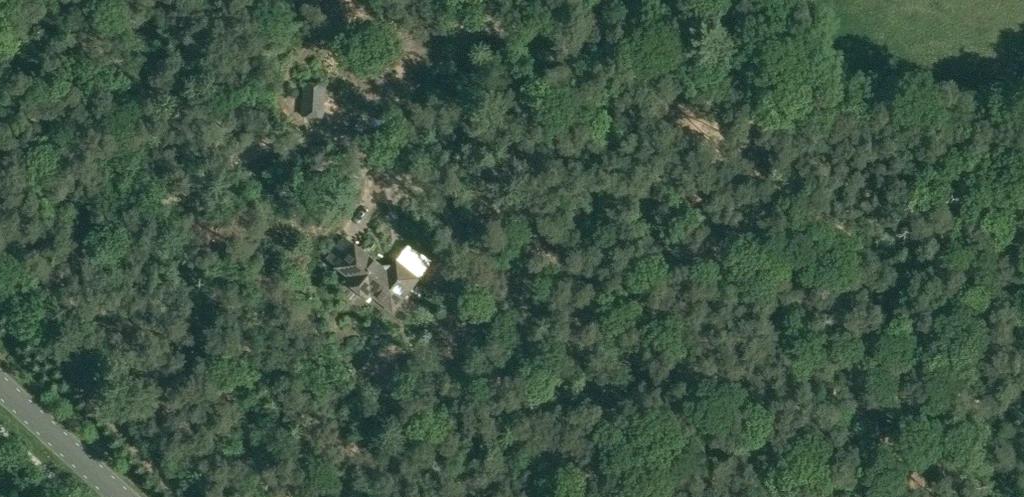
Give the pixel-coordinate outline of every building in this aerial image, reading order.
[(322,117),(323,83),(306,82),(303,116),(322,117)] [(459,105),(449,98),(441,111),(451,117),(459,105)] [(402,299),(418,279),(432,263),(409,245),(390,269),(385,270),(344,238),(327,259),(351,278),(347,283),(367,299),(371,294),(385,305),(395,293),(402,299)] [(424,404),(411,387),(405,391),(417,409),(424,404)]
